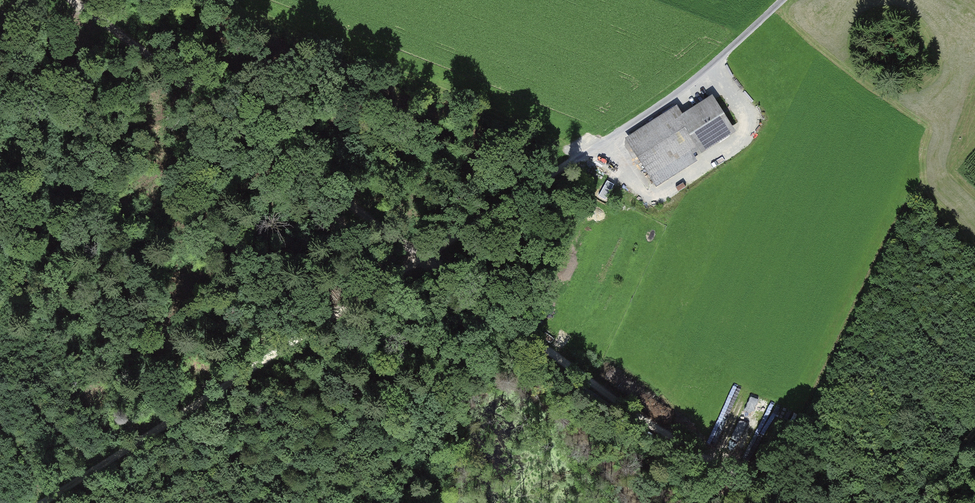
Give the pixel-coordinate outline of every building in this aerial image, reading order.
[(675,103),(624,136),(656,185),(698,158),(691,147),(700,141),(675,103)]
